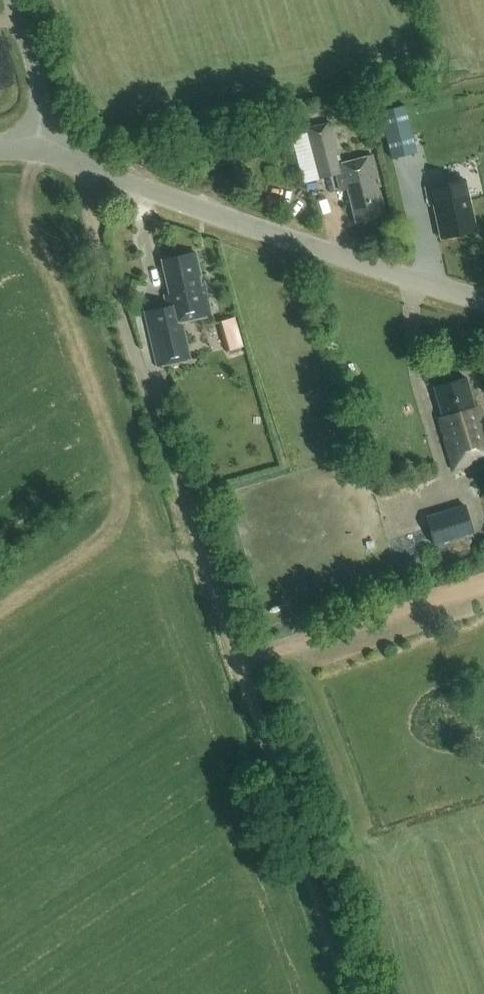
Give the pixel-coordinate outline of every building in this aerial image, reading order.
[(404,105),(380,111),(391,157),(392,159),(416,153),(404,105)] [(339,191),(347,189),(355,222),(384,215),(378,192),(376,193),(375,189),(380,187),(372,156),(340,164),(329,124),(303,130),(315,177),(334,172),(339,191)] [(435,194),(444,228),(477,220),(464,170),(428,179),(432,195),(435,194)] [(166,308),(144,313),(156,367),(189,360),(181,323),(211,316),(203,282),(201,283),(194,254),(161,261),(169,295),(164,296),(166,308)] [(243,347),(234,318),(218,322),(226,352),(243,347)] [(483,461),(483,428),(478,406),(474,407),(465,378),(433,388),(442,417),(438,419),(453,470),(483,461)] [(434,545),(472,533),(464,506),(426,518),(434,545)]
